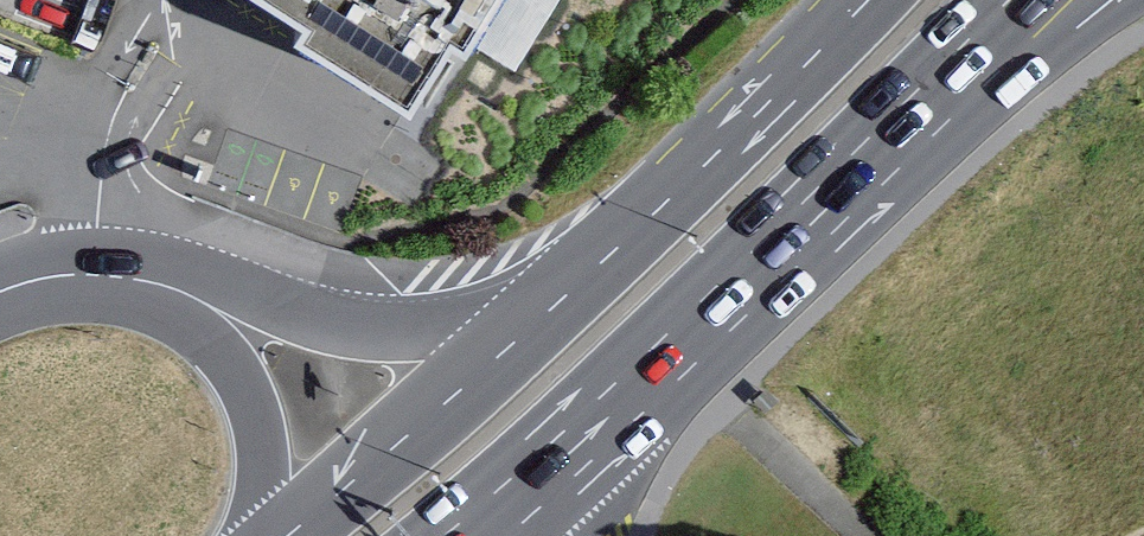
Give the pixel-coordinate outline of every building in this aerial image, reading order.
[(428,90),(447,62),(488,0),(289,0),(428,90)]
